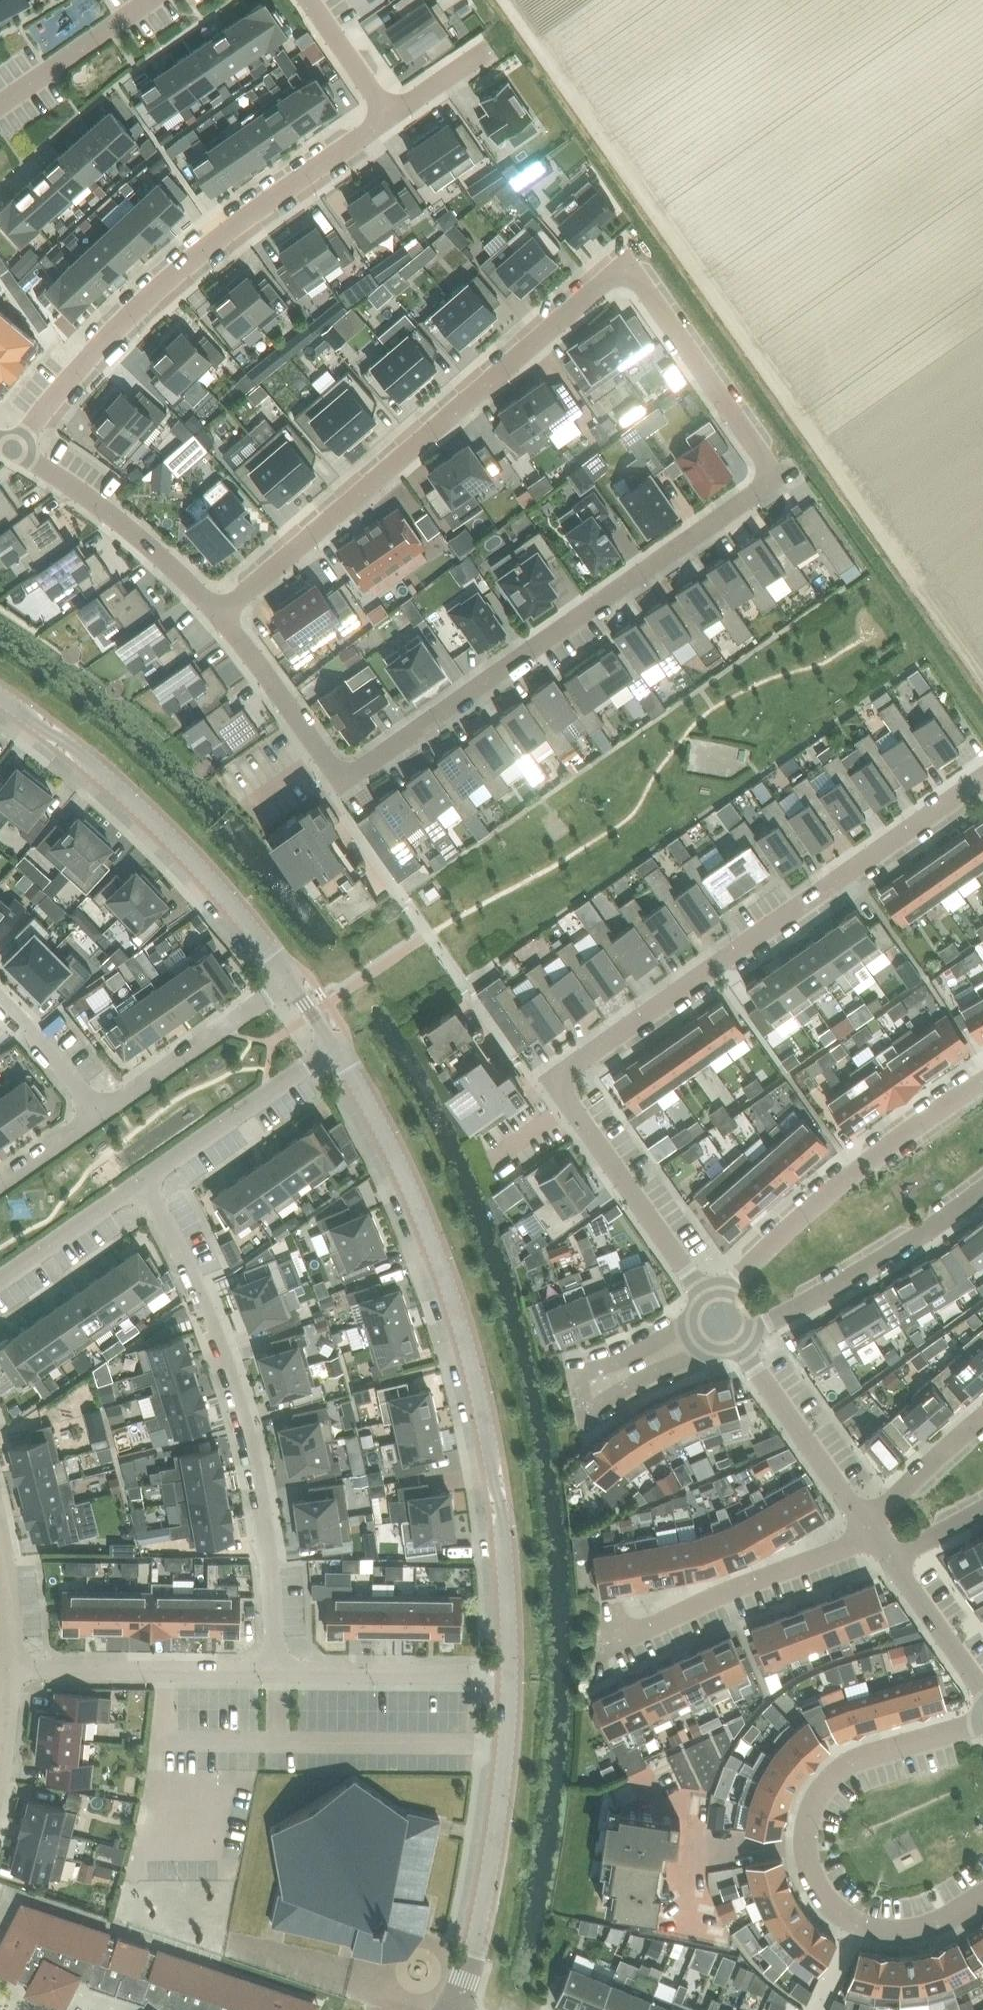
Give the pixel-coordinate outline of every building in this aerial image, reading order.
[(2,0),(0,0),(0,16),(9,11),(2,0)] [(9,11),(30,0),(2,0),(9,11)] [(396,43),(444,10),(437,1),(428,8),(423,0),(399,0),(392,5),(401,18),(386,29),(396,43)] [(470,8),(466,3),(464,0),(459,0),(452,5),(456,10),(459,15),(470,8)] [(270,12),(263,2),(245,15),(273,55),(280,50),(277,45),(288,38),(287,36),(280,27),(278,24),(282,21),(274,9),(270,12)] [(450,19),(444,10),(396,43),(406,58),(422,47),(431,60),(454,44),(440,25),(450,19)] [(245,15),(227,27),(254,66),(262,61),(256,54),(266,47),(272,55),(273,55),(245,15)] [(287,22),(280,27),(287,36),(294,32),(287,22)] [(248,59),(254,67),(254,66),(227,27),(209,39),(231,71),(248,59)] [(231,71),(209,39),(192,51),(213,83),(231,71)] [(290,59),(283,48),(280,50),(273,55),(272,55),(279,66),(290,59)] [(213,83),(192,51),(174,64),(198,99),(199,99),(196,95),(213,83)] [(287,77),(288,77),(296,71),(298,70),(290,59),(279,66),(287,77)] [(193,114),(188,107),(198,99),(174,64),(156,76),(186,119),(193,114)] [(336,107),(329,98),(333,95),(325,83),(321,86),(314,76),(304,83),(296,71),(288,77),(318,120),(336,107)] [(133,106),(149,128),(177,108),(185,120),(186,119),(156,76),(137,89),(143,99),(133,106)] [(318,120),(288,77),(287,77),(292,85),(282,92),(277,84),(270,89),(300,132),(318,120)] [(479,117),(478,118),(496,144),(507,137),(531,120),(533,119),(531,117),(507,83),(508,83),(507,81),(479,100),(488,112),(480,117),(479,117)] [(218,89),(221,94),(224,99),(231,94),(225,85),(218,89)] [(258,95),(252,87),(246,92),(252,100),(258,95)] [(300,132),(270,89),(269,89),(275,97),(258,109),(282,145),(300,132)] [(235,99),(228,104),(233,111),(240,106),(235,99)] [(228,104),(220,109),(226,117),(233,111),(228,104)] [(282,145),(258,109),(240,121),(233,111),(265,157),(282,145)] [(131,156),(127,153),(138,144),(134,140),(135,139),(134,139),(127,130),(109,111),(92,126),(124,162),(131,156)] [(265,157),(233,111),(226,117),(231,125),(221,132),(247,169),(265,157)] [(127,130),(134,139),(143,131),(137,121),(127,130)] [(484,156),(461,123),(452,130),(447,123),(440,128),(438,125),(425,134),(455,176),(484,156)] [(117,155),(124,163),(124,162),(92,126),(76,141),(102,169),(117,155)] [(161,145),(173,136),(168,129),(156,138),(161,145)] [(193,129),(177,141),(183,149),(191,143),(199,138),(193,129)] [(247,169),(221,132),(220,132),(221,134),(205,146),(199,138),(229,182),(247,169)] [(455,176),(425,134),(412,142),(414,145),(407,150),(412,157),(402,164),(418,187),(428,180),(435,190),(455,176)] [(229,182),(199,138),(191,143),(197,151),(186,159),(188,163),(210,195),(229,182)] [(102,169),(76,141),(60,155),(86,184),(102,169)] [(86,184),(60,155),(44,169),(73,202),(73,201),(70,198),(86,184)] [(153,173),(165,163),(159,155),(147,165),(153,173)] [(506,167),(500,172),(507,181),(520,172),(513,162),(506,167)] [(118,174),(121,178),(131,170),(124,163),(119,167),(118,174)] [(520,172),(507,181),(517,193),(535,180),(526,167),(520,172)] [(484,176),(494,190),(506,182),(496,168),(484,176)] [(56,216),(73,202),(44,169),(28,184),(56,216)] [(384,178),(379,182),(376,178),(363,187),(393,231),(394,231),(392,227),(408,216),(411,219),(423,211),(407,189),(396,196),(384,178)] [(184,210),(158,182),(141,198),(135,191),(134,191),(167,226),(184,210)] [(508,182),(495,193),(506,207),(512,203),(519,197),(508,182)] [(125,195),(131,189),(126,183),(119,188),(125,195)] [(38,226),(47,218),(50,222),(56,216),(28,184),(12,198),(40,230),(41,230),(38,226)] [(92,191),(98,198),(105,192),(98,185),(92,191)] [(350,196),(353,200),(347,204),(357,219),(347,226),(364,251),(393,231),(363,187),(350,196)] [(83,198),(90,206),(98,198),(92,191),(83,198)] [(167,226),(134,191),(128,197),(134,204),(125,213),(151,241),(167,226)] [(559,209),(552,215),(577,244),(590,233),(591,234),(601,225),(600,224),(614,212),(605,203),(606,202),(603,198),(602,199),(596,192),(582,204),(573,193),(574,193),(572,192),(556,206),(557,207),(559,209)] [(24,245),(40,230),(12,198),(0,208),(0,219),(3,222),(0,224),(0,226),(9,236),(13,233),(24,245)] [(79,209),(73,213),(77,217),(78,217),(82,213),(79,209)] [(458,220),(450,209),(436,220),(444,231),(458,220)] [(151,241),(125,213),(109,228),(136,256),(151,241)] [(506,242),(538,278),(556,262),(551,256),(560,248),(541,227),(533,218),(524,226),(506,242)] [(91,224),(85,219),(78,226),(83,231),(91,224)] [(53,226),(60,234),(67,227),(60,220),(53,226)] [(454,225),(444,234),(451,241),(460,232),(454,225)] [(316,226),(310,230),(307,226),(295,235),(325,279),(326,278),(324,275),(340,264),(342,267),(354,258),(337,233),(326,241),(316,226)] [(136,256),(109,228),(94,242),(120,270),(136,256)] [(77,238),(72,232),(63,240),(68,245),(77,238)] [(281,244),(284,248),(279,252),(289,266),(278,274),(296,299),(325,279),(295,235),(281,244)] [(120,270),(94,242),(78,257),(104,285),(120,270)] [(538,278),(506,242),(479,265),(505,295),(514,288),(522,297),(534,286),(532,283),(538,278)] [(436,254),(429,244),(413,257),(421,266),(436,254)] [(45,253),(51,259),(60,251),(56,247),(54,245),(45,253)] [(30,248),(10,267),(20,277),(28,269),(37,261),(38,260),(40,258),(30,248)] [(72,315),(88,300),(62,272),(62,271),(51,259),(45,253),(38,261),(55,279),(36,296),(44,305),(50,299),(60,310),(64,307),(72,315)] [(78,257),(62,271),(62,272),(88,300),(104,285),(78,257)] [(405,279),(421,266),(413,257),(398,270),(405,279)] [(378,281),(393,270),(385,258),(370,269),(378,281)] [(3,282),(13,275),(8,269),(0,275),(0,277),(3,282)] [(358,279),(368,292),(378,285),(369,272),(358,279)] [(477,274),(449,298),(480,333),(491,324),(488,321),(496,314),(488,305),(497,298),(477,274)] [(7,288),(17,281),(13,275),(3,282),(7,288)] [(268,281),(258,290),(247,276),(242,280),(238,276),(226,286),(260,327),(288,305),(268,281)] [(12,294),(21,288),(17,281),(7,288),(12,294)] [(376,309),(393,295),(383,282),(366,296),(376,309)] [(241,338),(257,325),(259,328),(260,327),(226,286),(214,296),(217,300),(212,304),(223,318),(213,326),(232,350),(244,341),(241,338)] [(16,301),(26,294),(21,288),(12,294),(16,301)] [(21,307),(30,300),(26,294),(16,301),(21,307)] [(442,345),(451,337),(459,346),(467,340),(469,343),(480,333),(449,298),(422,322),(442,345)] [(35,307),(30,300),(21,307),(25,313),(35,307)] [(30,319),(39,313),(35,307),(25,313),(30,319)] [(0,311),(0,377),(3,373),(8,378),(24,359),(18,355),(31,339),(37,344),(38,343),(0,311)] [(43,319),(39,313),(30,319),(34,326),(43,319)] [(309,325),(318,335),(321,332),(332,323),(324,313),(309,325)] [(594,333),(620,370),(655,345),(636,318),(626,325),(621,319),(615,323),(613,319),(594,333)] [(43,319),(34,326),(38,332),(48,325),(43,319)] [(306,323),(292,335),(301,345),(314,333),(306,323)] [(332,323),(321,332),(329,342),(332,345),(342,336),(332,323)] [(436,350),(416,327),(389,350),(420,386),(430,376),(428,373),(435,367),(427,358),(436,350)] [(182,331),(177,335),(174,332),(162,343),(197,378),(212,364),(214,367),(225,356),(207,338),(198,347),(182,331)] [(316,352),(329,342),(321,332),(318,335),(309,342),(316,352)] [(566,367),(585,394),(620,370),(594,333),(575,346),(578,350),(572,354),(577,360),(566,367)] [(197,378),(162,343),(151,354),(154,357),(149,362),(162,375),(152,384),(174,406),(184,396),(182,393),(197,378)] [(389,350),(362,374),(382,397),(391,389),(399,398),(406,392),(409,395),(420,386),(389,350)] [(246,372),(256,384),(270,373),(260,361),(246,372)] [(662,370),(676,390),(687,382),(673,362),(662,370)] [(376,402),(348,370),(320,394),(359,438),(370,428),(367,425),(375,419),(367,410),(376,402)] [(234,385),(242,395),(256,384),(246,372),(234,385)] [(521,396),(548,435),(583,411),(562,382),(551,389),(544,379),(521,396)] [(268,394),(259,384),(246,396),(255,406),(268,394)] [(113,393),(103,405),(143,441),(166,414),(143,393),(135,403),(121,391),(117,396),(113,393)] [(359,438),(320,394),(293,417),(321,449),(330,442),(338,451),(346,444),(348,447),(359,438)] [(548,435),(521,396),(498,412),(505,421),(494,429),(515,459),(527,450),(520,441),(541,426),(548,435)] [(641,403),(630,411),(636,420),(647,412),(641,403)] [(119,467),(143,441),(103,405),(92,417),(96,420),(91,425),(105,438),(97,447),(119,467)] [(193,414),(183,423),(193,433),(194,434),(203,425),(193,414)] [(633,423),(644,438),(652,432),(642,417),(633,423)] [(170,429),(184,441),(193,433),(183,423),(179,419),(170,429)] [(728,448),(709,420),(685,436),(692,446),(677,457),(703,494),(729,475),(716,456),(728,448)] [(315,455),(287,422),(260,446),(298,490),(309,481),(307,478),(314,472),(306,462),(315,455)] [(605,432),(598,422),(589,429),(596,439),(605,432)] [(637,458),(651,448),(644,438),(633,423),(620,434),(637,458)] [(202,428),(194,434),(206,448),(214,441),(202,428)] [(177,477),(208,451),(206,448),(194,434),(193,433),(184,441),(162,460),(171,470),(177,477)] [(468,445),(448,458),(472,495),(493,481),(491,477),(502,469),(488,450),(477,458),(468,445)] [(233,470),(261,502),(270,494),(278,503),(285,497),(288,500),(298,490),(260,446),(233,470)] [(448,458),(428,472),(440,489),(427,498),(440,517),(472,495),(448,458)] [(162,460),(139,479),(171,480),(171,470),(162,460)] [(674,461),(664,467),(672,478),(681,472),(674,461)] [(566,476),(579,495),(595,484),(582,465),(566,476)] [(134,483),(139,479),(143,475),(136,466),(127,475),(134,483)] [(620,495),(647,533),(655,527),(656,529),(660,531),(669,524),(668,520),(667,519),(676,513),(643,467),(625,480),(630,488),(620,495)] [(527,486),(535,499),(553,487),(544,474),(527,486)] [(244,506),(220,478),(196,498),(234,541),(236,544),(247,535),(245,532),(252,525),(239,510),(244,506)] [(18,512),(0,486),(0,524),(18,512)] [(516,498),(523,509),(534,500),(527,490),(516,498)] [(572,506),(582,520),(565,531),(583,557),(579,560),(587,571),(591,568),(593,571),(619,552),(597,521),(608,512),(593,491),(572,506)] [(213,560),(234,541),(196,498),(185,508),(196,520),(186,529),(213,560)] [(773,531),(795,562),(819,545),(839,573),(854,563),(813,504),(794,517),(791,512),(769,527),(772,532),(773,531)] [(372,537),(393,567),(423,546),(398,509),(378,523),(383,530),(372,537)] [(7,564),(31,547),(41,561),(67,541),(49,517),(39,525),(28,511),(0,532),(0,554),(7,564)] [(427,513),(415,521),(428,540),(439,531),(427,513)] [(447,540),(458,556),(476,543),(465,527),(447,540)] [(773,531),(772,532),(758,542),(755,537),(738,549),(741,554),(742,553),(764,584),(780,573),(793,591),(808,581),(795,562),(773,531)] [(555,555),(538,532),(522,543),(525,548),(515,555),(517,559),(514,562),(516,565),(498,578),(504,587),(501,589),(510,601),(513,599),(524,614),(531,609),(533,612),(550,601),(547,598),(555,592),(545,579),(552,574),(544,563),(555,555)] [(393,567),(372,537),(362,545),(357,538),(349,544),(350,545),(341,552),(339,551),(337,552),(362,588),(393,567)] [(52,596),(75,580),(86,594),(112,576),(94,552),(85,559),(74,545),(35,573),(52,596)] [(742,553),(741,554),(727,564),(724,559),(707,571),(710,576),(711,575),(733,606),(749,595),(762,613),(777,602),(764,584),(742,553)] [(468,555),(458,562),(469,577),(479,571),(468,555)] [(711,575),(710,576),(696,585),(692,581),(675,592),(679,597),(680,597),(702,628),(718,616),(737,644),(752,634),(733,606),(711,575)] [(28,591),(41,582),(37,576),(23,585),(28,591)] [(115,582),(78,608),(94,631),(117,615),(127,631),(153,612),(136,587),(124,595),(115,582)] [(305,586),(292,595),(320,636),(331,628),(339,639),(362,623),(337,588),(324,597),(315,584),(308,589),(305,586)] [(449,613),(447,610),(446,611),(457,626),(460,624),(478,651),(504,632),(477,593),(449,613)] [(309,643),(320,636),(292,595),(278,605),(280,608),(273,613),(282,626),(271,634),(296,669),(316,655),(309,643)] [(680,597),(679,597),(665,607),(661,602),(644,614),(648,619),(649,618),(671,649),(687,638),(706,665),(721,655),(702,628),(680,597)] [(399,607),(413,625),(423,618),(410,599),(399,607)] [(388,614),(380,603),(365,614),(373,624),(388,614)] [(649,618),(648,619),(634,629),(630,624),(613,636),(622,649),(623,648),(639,671),(655,660),(668,678),(683,668),(671,649),(649,618)] [(154,620),(116,647),(132,669),(155,653),(166,669),(192,650),(174,625),(163,633),(154,620)] [(423,644),(411,653),(408,648),(398,655),(401,659),(389,668),(408,695),(442,671),(423,644)] [(362,658),(353,645),(339,655),(348,668),(362,658)] [(623,648),(622,649),(611,657),(608,652),(588,666),(608,693),(624,682),(637,700),(651,690),(652,689),(639,671),(623,648)] [(189,661),(152,687),(168,710),(191,694),(201,709),(227,691),(210,665),(198,673),(189,661)] [(345,681),(319,699),(330,715),(338,726),(349,741),(374,723),(368,715),(387,702),(371,678),(375,675),(368,664),(344,680),(345,681)] [(573,684),(561,692),(560,693),(576,715),(589,734),(604,723),(591,705),(608,693),(588,666),(569,679),(573,684)] [(154,677),(148,681),(152,687),(158,682),(154,677)] [(539,695),(524,705),(523,706),(545,737),(565,767),(581,756),(560,727),(576,715),(560,693),(561,692),(552,679),(535,690),(539,695)] [(934,760),(933,760),(936,765),(953,754),(950,749),(965,738),(925,680),(915,688),(921,696),(916,699),(929,718),(912,729),(934,760)] [(637,700),(642,706),(651,719),(664,710),(655,696),(651,690),(637,700)] [(508,717),(493,727),(492,728),(514,759),(533,787),(548,776),(529,748),(545,737),(523,706),(524,705),(521,700),(504,712),(508,717)] [(902,782),(905,787),(922,776),(918,771),(933,760),(934,760),(912,729),(893,701),(878,711),(898,739),(881,751),(903,781),(902,782)] [(222,703),(184,729),(200,752),(223,736),(233,752),(260,733),(242,708),(230,716),(222,703)] [(476,739),(462,749),(461,750),(482,781),(495,799),(510,788),(497,770),(514,759),(492,728),(493,727),(490,722),(473,734),(476,739)] [(866,761),(850,772),(872,803),(871,804),(874,809),(891,797),(887,792),(902,782),(903,781),(881,751),(869,732),(854,743),(866,761)] [(596,744),(602,753),(612,746),(613,746),(607,737),(596,744)] [(430,771),(451,803),(464,821),(475,813),(479,810),(466,792),(482,781),(461,750),(462,749),(458,744),(442,756),(445,761),(431,771),(430,771)] [(835,783),(819,794),(841,825),(840,826),(843,831),(860,819),(856,814),(871,804),(872,803),(850,772),(831,744),(816,755),(835,783)] [(779,766),(786,776),(799,767),(792,757),(779,766)] [(414,782),(400,792),(398,793),(420,824),(433,842),(448,832),(435,814),(451,803),(430,771),(431,771),(427,766),(411,777),(414,782)] [(36,779),(23,769),(22,771),(17,767),(4,783),(0,779),(0,812),(6,816),(36,779)] [(804,804),(788,816),(810,847),(808,848),(812,852),(828,841),(825,836),(840,826),(841,825),(819,794),(806,776),(791,786),(804,804)] [(36,779),(6,816),(23,829),(19,834),(30,842),(45,822),(36,815),(52,795),(46,791),(48,789),(36,779)] [(398,793),(400,792),(396,787),(380,799),(383,804),(367,815),(402,864),(414,855),(417,854),(404,835),(420,824),(398,793)] [(773,826),(757,837),(773,860),(772,861),(781,874),(797,863),(794,858),(808,848),(810,847),(788,816),(775,797),(760,808),(773,826)] [(716,810),(725,825),(741,814),(731,800),(730,800),(716,810)] [(348,916),(376,896),(360,872),(354,876),(323,831),(339,820),(338,819),(333,822),(320,803),(303,814),(301,811),(273,831),(279,840),(272,845),(284,861),(285,860),(284,859),(288,856),(298,870),(305,865),(310,872),(303,877),(314,893),(321,888),(326,896),(324,897),(335,912),(342,907),(348,916)] [(475,813),(464,821),(477,840),(489,832),(475,813)] [(367,815),(356,823),(397,881),(421,865),(414,855),(402,864),(367,815)] [(60,869),(96,830),(84,820),(83,821),(78,817),(61,836),(52,828),(35,846),(60,869)] [(742,848),(725,860),(745,887),(764,874),(760,869),(772,861),(773,860),(757,837),(744,819),(729,830),(742,848)] [(982,849),(982,820),(969,829),(982,849)] [(951,842),(973,873),(982,866),(982,849),(969,829),(951,842)] [(108,841),(96,830),(60,869),(86,892),(106,870),(97,862),(111,847),(106,843),(108,841)] [(951,842),(934,855),(955,886),(973,873),(951,842)] [(446,862),(459,853),(453,843),(440,852),(446,862)] [(674,854),(693,882),(694,881),(710,904),(722,895),(726,900),(745,887),(725,860),(708,871),(696,853),(690,857),(684,847),(674,854)] [(427,861),(434,871),(446,862),(440,852),(427,861)] [(651,855),(636,866),(662,903),(684,935),(685,934),(700,923),(703,928),(720,917),(710,904),(709,904),(693,882),(677,893),(651,855)] [(934,855),(916,867),(938,898),(955,886),(934,855)] [(15,865),(29,878),(37,869),(24,856),(19,861),(15,865)] [(938,898),(916,867),(898,880),(920,911),(938,898)] [(118,918),(152,885),(142,874),(140,876),(135,871),(121,885),(113,876),(91,897),(100,907),(104,903),(118,918)] [(42,889),(47,894),(51,897),(59,888),(50,880),(42,889)] [(920,911),(898,880),(880,892),(902,923),(920,911)] [(36,905),(37,904),(47,894),(42,889),(34,881),(23,892),(36,905)] [(152,885),(118,918),(132,933),(129,937),(138,946),(160,925),(152,917),(166,903),(162,898),(163,897),(152,885)] [(439,894),(433,886),(424,893),(429,900),(439,894)] [(37,904),(45,911),(53,903),(55,901),(51,897),(47,894),(37,904)] [(633,896),(618,907),(631,925),(653,956),(654,955),(669,945),(672,950),(688,939),(685,934),(684,935),(662,903),(646,915),(633,896)] [(5,930),(24,908),(13,899),(7,906),(0,900),(0,926),(5,930)] [(588,899),(573,909),(600,947),(622,978),(623,977),(638,967),(641,972),(657,960),(654,955),(653,956),(631,925),(615,936),(588,899)] [(69,914),(73,919),(81,912),(77,907),(71,912),(69,914)] [(839,923),(836,925),(864,964),(894,943),(879,921),(867,929),(864,926),(865,925),(855,910),(838,922),(839,923)] [(199,932),(207,926),(198,914),(189,920),(199,932)] [(16,981),(19,978),(22,981),(52,950),(42,941),(51,932),(34,915),(14,935),(22,944),(4,963),(7,966),(4,969),(16,981)] [(819,938),(853,986),(860,981),(854,972),(864,964),(836,925),(819,938)] [(100,936),(102,934),(95,927),(87,934),(94,941),(100,936)] [(233,983),(224,970),(229,966),(224,961),(223,960),(219,963),(211,951),(215,948),(211,937),(186,955),(215,996),(233,983)] [(155,947),(160,954),(166,950),(170,948),(164,938),(155,945),(154,945),(155,947)] [(551,943),(556,951),(564,945),(559,938),(551,943)] [(801,950),(828,989),(838,983),(844,992),(853,986),(819,938),(801,950)] [(564,945),(556,951),(569,969),(590,1000),(592,999),(607,989),(610,993),(626,982),(623,977),(622,978),(600,947),(584,958),(571,940),(564,945)] [(952,941),(945,946),(952,957),(959,952),(952,941)] [(945,946),(938,951),(945,962),(952,957),(945,946)] [(119,947),(108,957),(117,965),(129,957),(119,947)] [(40,999),(59,980),(71,992),(91,972),(70,952),(62,960),(52,950),(22,981),(25,984),(22,986),(34,998),(37,995),(40,999)] [(801,950),(783,962),(817,1011),(818,1011),(811,1001),(828,989),(801,950)] [(974,950),(956,962),(963,972),(981,960),(974,950)] [(127,971),(138,964),(132,955),(129,957),(121,962),(127,971)] [(186,955),(175,963),(169,955),(163,959),(168,967),(196,1007),(213,995),(214,997),(215,996),(186,955)] [(519,963),(525,972),(536,964),(530,956),(519,963)] [(101,967),(106,972),(107,973),(115,967),(117,965),(108,957),(101,963),(100,965),(101,967)] [(894,968),(908,987),(921,979),(907,959),(894,968)] [(540,962),(525,972),(538,990),(560,1021),(575,1010),(579,1015),(595,1004),(592,999),(590,1000),(569,969),(553,980),(540,962)] [(766,975),(793,1014),(802,1007),(809,1017),(817,1011),(783,962),(766,975)] [(956,962),(949,967),(956,977),(963,972),(956,962)] [(168,967),(151,980),(178,1019),(196,1007),(168,967)] [(115,984),(123,978),(118,971),(110,976),(115,984)] [(763,1035),(793,1014),(766,975),(763,977),(762,975),(745,987),(756,1002),(757,1001),(759,1005),(747,1013),(763,1035)] [(499,976),(476,992),(517,1051),(528,1043),(494,994),(506,985),(499,976)] [(151,980),(133,992),(160,1031),(178,1019),(151,980)] [(979,997),(982,1004),(982,982),(973,987),(979,997)] [(506,985),(494,994),(528,1043),(544,1032),(548,1037),(564,1026),(560,1021),(538,990),(521,1002),(509,984),(506,985)] [(868,998),(876,1009),(888,1001),(880,990),(868,998)] [(160,1031),(133,992),(116,1004),(114,1001),(113,1001),(143,1044),(158,1033),(160,1031)] [(979,997),(960,1008),(979,1041),(982,1039),(982,1004),(979,997)] [(75,1000),(63,1009),(71,1019),(83,1011),(75,1000)] [(900,1000),(893,1005),(900,1016),(907,1011),(900,1000)] [(143,1044),(113,1001),(88,1019),(95,1029),(102,1025),(106,1031),(100,1035),(114,1052),(118,1048),(124,1056),(143,1044)] [(703,1016),(725,1047),(743,1035),(721,1004),(703,1016)] [(893,1005),(886,1010),(893,1021),(900,1016),(893,1005)] [(507,1103),(523,1092),(510,1073),(515,1069),(514,1068),(498,1080),(466,1035),(472,1031),(455,1007),(427,1027),(433,1036),(426,1041),(436,1056),(438,1054),(444,1062),(437,1067),(448,1082),(455,1077),(460,1085),(453,1090),(462,1104),(459,1106),(458,1105),(457,1106),(468,1123),(475,1118),(481,1127),(509,1107),(507,1103)] [(849,1018),(855,1028),(869,1019),(862,1009),(849,1018)] [(703,1016),(685,1029),(707,1060),(725,1047),(703,1016)] [(946,1017),(916,1038),(938,1069),(966,1049),(957,1032),(946,1017)] [(910,1019),(905,1023),(910,1029),(915,1026),(910,1019)] [(845,1035),(855,1028),(850,1021),(840,1028),(845,1035)] [(865,1025),(858,1030),(865,1040),(872,1035),(865,1025)] [(825,1045),(836,1038),(829,1028),(819,1034),(825,1045)] [(685,1029),(667,1041),(689,1072),(707,1060),(685,1029)] [(858,1030),(851,1035),(858,1045),(865,1040),(858,1030)] [(911,1030),(893,1042),(920,1081),(938,1069),(916,1038),(911,1030)] [(667,1041),(649,1054),(671,1085),(689,1072),(667,1041)] [(893,1042),(875,1055),(902,1094),(920,1081),(893,1042)] [(829,1050),(823,1054),(830,1065),(836,1060),(829,1050)] [(794,1053),(780,1061),(787,1071),(800,1063),(800,1062),(794,1053)] [(671,1085),(649,1054),(632,1067),(653,1098),(671,1085)] [(823,1054),(815,1059),(822,1070),(829,1065),(830,1065),(823,1054)] [(857,1067),(885,1106),(902,1094),(875,1055),(857,1067)] [(822,1070),(838,1093),(827,1101),(849,1132),(867,1119),(845,1088),(829,1065),(822,1070)] [(653,1098),(632,1067),(614,1079),(635,1110),(653,1098)] [(855,1081),(845,1088),(867,1119),(885,1106),(857,1067),(849,1073),(855,1081)] [(756,1077),(749,1082),(757,1093),(763,1088),(756,1077)] [(46,1111),(41,1102),(47,1098),(33,1081),(29,1085),(25,1079),(14,1087),(8,1079),(1,1084),(28,1123),(46,1111)] [(749,1082),(742,1087),(749,1098),(756,1093),(749,1082)] [(1,1084),(0,1085),(0,1121),(10,1136),(28,1123),(1,1084)] [(760,1098),(759,1098),(767,1108),(774,1104),(766,1093),(760,1098)] [(759,1098),(750,1104),(758,1115),(767,1108),(759,1098)] [(722,1105),(715,1110),(722,1120),(729,1115),(722,1105)] [(758,1115),(768,1131),(769,1131),(776,1124),(777,1123),(767,1108),(758,1115)] [(715,1110),(708,1115),(715,1125),(722,1120),(715,1110)] [(729,1115),(722,1120),(730,1131),(737,1126),(729,1115)] [(325,1167),(342,1155),(347,1163),(359,1155),(342,1124),(328,1133),(319,1120),(301,1133),(330,1174),(325,1167)] [(722,1120),(715,1125),(723,1135),(730,1131),(722,1120)] [(802,1120),(785,1135),(810,1163),(827,1149),(802,1120)] [(0,1121),(0,1143),(10,1136),(0,1121)] [(785,1135),(776,1124),(769,1131),(778,1141),(769,1149),(794,1177),(810,1163),(785,1135)] [(685,1127),(678,1132),(685,1142),(692,1137),(685,1127)] [(678,1132),(671,1136),(678,1146),(678,1147),(685,1142),(678,1132)] [(284,1147),(312,1186),(330,1174),(301,1133),(300,1133),(302,1135),(284,1147)] [(608,1143),(619,1152),(627,1142),(616,1133),(608,1143)] [(657,1160),(678,1146),(671,1136),(669,1134),(649,1148),(657,1160)] [(756,1134),(741,1146),(749,1156),(764,1143),(756,1134)] [(696,1142),(689,1147),(696,1157),(703,1152),(696,1142)] [(284,1147),(267,1160),(294,1199),(295,1198),(301,1194),(296,1186),(306,1179),(311,1187),(312,1186),(284,1147)] [(680,1153),(689,1166),(698,1160),(696,1157),(689,1147),(680,1153)] [(769,1149),(753,1163),(778,1192),(794,1177),(769,1149)] [(726,1165),(737,1177),(736,1178),(761,1206),(778,1192),(753,1163),(742,1151),(726,1165)] [(670,1180),(689,1166),(680,1153),(660,1166),(670,1180)] [(569,1158),(552,1170),(545,1160),(524,1175),(544,1202),(532,1210),(533,1211),(582,1176),(569,1158)] [(267,1160),(249,1172),(276,1211),(294,1199),(267,1160)] [(726,1165),(709,1180),(745,1221),(761,1206),(736,1178),(737,1177),(726,1165)] [(249,1172),(231,1184),(259,1223),(254,1215),(270,1204),(276,1212),(276,1211),(249,1172)] [(337,1184),(341,1190),(354,1181),(349,1175),(337,1184)] [(595,1194),(582,1176),(533,1211),(552,1239),(585,1216),(578,1206),(595,1194)] [(745,1221),(709,1180),(693,1195),(729,1235),(745,1221)] [(328,1192),(331,1197),(341,1190),(337,1184),(335,1181),(329,1185),(328,1192)] [(513,1181),(491,1196),(501,1210),(523,1195),(513,1181)] [(213,1197),(219,1205),(214,1209),(225,1227),(231,1223),(235,1229),(246,1221),(251,1229),(259,1223),(231,1184),(213,1197)] [(341,1196),(349,1207),(362,1197),(354,1187),(341,1196)] [(306,1215),(306,1214),(314,1209),(308,1199),(299,1205),(306,1215)] [(601,1212),(608,1221),(622,1211),(615,1203),(601,1212)] [(329,1251),(378,1231),(372,1216),(369,1217),(367,1211),(349,1219),(344,1208),(316,1220),(321,1232),(329,1251)] [(594,1235),(608,1229),(601,1212),(589,1222),(594,1235)] [(295,1216),(284,1224),(290,1233),(302,1225),(295,1216)] [(974,1228),(982,1240),(982,1222),(974,1228)] [(291,1233),(290,1233),(284,1224),(272,1232),(278,1242),(291,1233)] [(974,1228),(958,1240),(959,1242),(948,1250),(952,1254),(968,1276),(982,1264),(982,1240),(974,1228)] [(378,1231),(329,1251),(343,1283),(371,1271),(366,1260),(384,1252),(382,1246),(384,1245),(378,1231)] [(318,1256),(329,1251),(321,1232),(310,1237),(318,1256)] [(532,1254),(541,1248),(547,1243),(540,1233),(524,1244),(530,1252),(532,1254)] [(592,1249),(587,1235),(576,1239),(582,1253),(592,1249)] [(232,1238),(219,1245),(230,1267),(235,1265),(243,1261),(243,1259),(232,1238)] [(571,1253),(567,1243),(550,1249),(554,1259),(571,1253)] [(283,1291),(288,1290),(275,1257),(274,1258),(267,1247),(245,1263),(251,1279),(233,1287),(235,1293),(233,1294),(239,1308),(283,1291)] [(546,1262),(541,1248),(532,1254),(530,1252),(523,1257),(527,1268),(546,1262)] [(137,1250),(119,1263),(146,1302),(165,1289),(166,1291),(175,1285),(168,1270),(156,1277),(155,1276),(160,1272),(149,1254),(143,1258),(137,1250)] [(640,1312),(641,1312),(639,1307),(659,1299),(653,1284),(659,1282),(653,1268),(647,1259),(643,1261),(639,1251),(620,1258),(624,1268),(623,1269),(640,1312)] [(943,1260),(956,1283),(968,1276),(952,1254),(943,1260)] [(943,1260),(940,1255),(929,1262),(928,1261),(910,1271),(928,1300),(956,1283),(943,1260)] [(387,1270),(383,1262),(375,1265),(379,1273),(387,1270)] [(118,1263),(101,1275),(129,1314),(146,1302),(119,1263),(118,1263)] [(613,1320),(619,1318),(598,1263),(589,1266),(592,1275),(581,1280),(600,1328),(614,1322),(613,1320)] [(600,1266),(598,1263),(619,1318),(625,1316),(626,1318),(640,1312),(623,1269),(623,1267),(612,1272),(608,1263),(600,1266)] [(928,1300),(910,1271),(892,1282),(893,1284),(882,1290),(902,1321),(908,1331),(919,1324),(915,1318),(932,1308),(928,1300)] [(100,1276),(83,1288),(111,1327),(127,1315),(129,1314),(101,1275),(100,1276)] [(600,1328),(581,1280),(582,1283),(562,1291),(579,1334),(585,1331),(586,1333),(600,1328)] [(375,1283),(346,1292),(354,1317),(357,1325),(407,1309),(405,1301),(402,1294),(400,1294),(398,1288),(379,1294),(375,1283)] [(81,1289),(66,1300),(93,1339),(109,1328),(111,1327),(83,1288),(81,1289)] [(902,1321),(882,1290),(872,1296),(871,1295),(853,1306),(873,1339),(902,1321)] [(290,1310),(283,1291),(239,1308),(244,1323),(247,1322),(249,1328),(267,1321),(272,1332),(300,1321),(295,1308),(290,1310)] [(562,1291),(530,1304),(545,1343),(546,1342),(545,1341),(556,1336),(559,1344),(574,1338),(573,1336),(579,1334),(562,1291)] [(334,1304),(330,1295),(330,1293),(329,1294),(318,1298),(322,1308),(334,1304)] [(93,1339),(66,1300),(48,1312),(75,1351),(78,1349),(93,1339)] [(862,1358),(856,1349),(873,1339),(853,1306),(835,1316),(836,1318),(826,1324),(850,1365),(862,1358)] [(321,1309),(312,1313),(315,1321),(324,1318),(321,1309)] [(407,1309),(357,1325),(362,1342),(363,1345),(413,1329),(413,1327),(410,1328),(410,1326),(409,1324),(412,1323),(407,1309)] [(48,1312),(30,1325),(58,1364),(75,1351),(48,1312)] [(169,1317),(149,1331),(155,1339),(175,1326),(169,1317)] [(141,1319),(135,1324),(139,1330),(146,1325),(141,1319)] [(314,1323),(317,1333),(329,1329),(325,1319),(314,1323)] [(924,1322),(909,1333),(917,1345),(932,1334),(924,1322)] [(795,1340),(816,1374),(833,1364),(838,1373),(850,1365),(826,1324),(815,1331),(814,1329),(795,1340)] [(13,1337),(40,1376),(58,1364),(30,1325),(13,1337)] [(115,1332),(119,1339),(121,1343),(128,1338),(125,1332),(124,1331),(122,1327),(115,1332)] [(960,1347),(982,1375),(982,1328),(960,1347)] [(369,1365),(373,1378),(398,1370),(394,1359),(418,1351),(416,1345),(418,1344),(413,1329),(363,1345),(363,1346),(368,1344),(374,1364),(369,1365)] [(263,1379),(308,1365),(302,1345),(307,1343),(304,1330),(274,1339),(278,1351),(259,1357),(261,1363),(258,1364),(263,1379)] [(341,1339),(338,1331),(330,1334),(333,1342),(341,1339)] [(40,1376),(13,1337),(12,1335),(6,1339),(0,1343),(0,1358),(2,1361),(0,1363),(0,1369),(2,1371),(7,1368),(17,1382),(28,1374),(33,1381),(35,1380),(40,1376)] [(130,1375),(130,1376),(191,1357),(188,1349),(187,1349),(182,1335),(136,1349),(143,1371),(130,1375)] [(929,1359),(939,1352),(932,1342),(922,1349),(929,1359)] [(117,1354),(116,1353),(110,1344),(101,1351),(107,1360),(117,1354)] [(937,1373),(961,1401),(971,1393),(972,1394),(982,1385),(982,1375),(960,1347),(959,1348),(962,1352),(937,1373)] [(883,1355),(890,1364),(900,1357),(893,1348),(883,1355)] [(78,1356),(86,1368),(86,1367),(91,1364),(83,1352),(81,1353),(78,1356)] [(70,1361),(79,1373),(86,1368),(78,1356),(70,1361)] [(338,1356),(324,1360),(327,1371),(329,1377),(343,1373),(338,1356)] [(913,1356),(904,1362),(911,1373),(920,1366),(913,1356)] [(191,1357),(130,1376),(134,1388),(150,1383),(153,1392),(148,1394),(198,1379),(191,1357)] [(92,1370),(97,1387),(113,1381),(106,1360),(92,1370)] [(315,1385),(308,1365),(263,1379),(268,1394),(270,1393),(272,1399),(291,1393),(294,1405),(323,1396),(320,1383),(315,1385)] [(850,1365),(839,1372),(851,1392),(862,1385),(850,1365)] [(0,1369),(0,1394),(17,1382),(7,1368),(2,1371),(0,1369)] [(884,1376),(892,1388),(900,1383),(893,1372),(892,1371),(884,1376)] [(937,1373),(912,1394),(937,1424),(953,1410),(952,1409),(961,1401),(937,1373)] [(43,1379),(51,1391),(59,1386),(51,1374),(43,1379)] [(204,1401),(198,1379),(148,1394),(155,1415),(144,1419),(144,1420),(204,1401)] [(714,1382),(705,1385),(720,1431),(721,1431),(740,1425),(730,1379),(714,1383),(714,1382)] [(51,1392),(43,1380),(36,1386),(43,1397),(51,1392)] [(111,1383),(96,1387),(100,1404),(115,1400),(111,1383)] [(403,1395),(401,1383),(376,1388),(384,1422),(435,1410),(432,1395),(429,1396),(428,1389),(403,1395)] [(697,1389),(683,1394),(700,1438),(720,1431),(705,1385),(697,1387),(697,1389)] [(352,1391),(354,1403),(356,1403),(370,1400),(368,1388),(352,1391)] [(683,1394),(661,1404),(682,1447),(700,1438),(683,1394)] [(915,1398),(890,1419),(911,1444),(920,1436),(922,1437),(937,1424),(912,1394),(912,1395),(915,1398)] [(340,1402),(343,1414),(353,1412),(350,1400),(340,1402)] [(164,1426),(167,1437),(203,1426),(210,1424),(206,1410),(207,1409),(204,1401),(144,1420),(148,1431),(164,1426)] [(120,1404),(106,1408),(110,1424),(124,1420),(120,1404)] [(639,1415),(658,1446),(676,1436),(681,1447),(682,1447),(661,1404),(639,1415)] [(282,1450),(334,1439),(326,1406),(296,1412),(299,1424),(279,1428),(281,1435),(278,1435),(282,1450)] [(384,1422),(394,1420),(395,1423),(398,1440),(393,1441),(393,1442),(440,1431),(439,1429),(437,1430),(436,1426),(438,1425),(436,1414),(435,1410),(384,1422)] [(619,1428),(647,1467),(664,1456),(658,1446),(639,1415),(619,1428)] [(890,1419),(864,1441),(886,1467),(903,1453),(901,1452),(911,1444),(890,1419)] [(32,1442),(9,1447),(13,1462),(12,1462),(14,1471),(63,1458),(63,1457),(58,1458),(50,1424),(29,1430),(32,1442)] [(203,1426),(167,1437),(169,1443),(206,1434),(203,1426)] [(332,1431),(338,1458),(357,1454),(352,1427),(332,1431)] [(606,1436),(599,1442),(629,1480),(647,1467),(619,1428),(607,1437),(606,1436)] [(93,1451),(96,1450),(108,1447),(109,1446),(110,1446),(105,1429),(88,1434),(93,1451)] [(393,1463),(395,1476),(425,1470),(423,1458),(442,1454),(441,1447),(443,1447),(440,1431),(393,1442),(398,1462),(393,1463)] [(763,1438),(768,1450),(785,1443),(777,1432),(763,1438)] [(370,1436),(360,1438),(362,1448),(372,1446),(370,1436)] [(334,1440),(334,1439),(282,1450),(285,1466),(288,1465),(289,1472),(308,1467),(311,1479),(341,1472),(338,1459),(333,1461),(328,1441),(334,1440)] [(581,1459),(604,1484),(599,1489),(600,1490),(601,1489),(614,1503),(622,1495),(624,1498),(625,1497),(623,1495),(629,1489),(624,1484),(629,1480),(599,1442),(592,1447),(593,1448),(581,1459)] [(113,1458),(110,1446),(109,1446),(108,1447),(96,1450),(99,1462),(112,1459),(113,1458)] [(220,1462),(218,1447),(173,1455),(175,1466),(158,1469),(160,1481),(223,1470),(221,1461),(220,1462)] [(780,1458),(777,1453),(767,1458),(772,1468),(778,1465),(780,1458)] [(361,1454),(348,1456),(351,1475),(364,1472),(361,1454)] [(730,1465),(727,1456),(715,1461),(718,1469),(730,1465)] [(14,1471),(19,1493),(69,1480),(63,1458),(14,1471)] [(752,1466),(756,1475),(770,1467),(766,1458),(752,1466)] [(704,1461),(692,1465),(697,1479),(709,1475),(704,1461)] [(683,1462),(672,1468),(682,1486),(693,1480),(683,1462)] [(746,1466),(730,1473),(733,1480),(744,1483),(753,1479),(746,1466)] [(585,1476),(578,1467),(567,1476),(575,1485),(585,1476)] [(227,1493),(223,1470),(160,1481),(161,1482),(172,1480),(176,1502),(227,1493)] [(365,1473),(368,1485),(383,1482),(380,1470),(365,1473)] [(365,1473),(351,1476),(353,1487),(367,1484),(365,1473)] [(805,1527),(824,1516),(814,1498),(816,1496),(816,1495),(813,1497),(801,1475),(781,1486),(805,1527)] [(674,1476),(658,1484),(659,1486),(663,1493),(663,1494),(679,1487),(674,1476)] [(107,1480),(111,1494),(121,1491),(117,1478),(117,1477),(107,1480)] [(19,1493),(25,1515),(75,1502),(69,1480),(19,1493)] [(295,1524),(348,1516),(343,1482),(313,1487),(314,1498),(295,1501),(296,1508),(293,1508),(295,1524)] [(641,1494),(646,1501),(663,1493),(659,1486),(657,1482),(641,1494)] [(368,1486),(370,1497),(385,1494),(383,1483),(368,1486)] [(702,1495),(710,1492),(706,1483),(698,1486),(702,1495)] [(401,1521),(454,1514),(452,1498),(449,1499),(448,1492),(423,1495),(422,1484),(397,1487),(399,1500),(404,1499),(406,1519),(401,1520),(401,1521)] [(129,1499),(142,1497),(140,1486),(140,1485),(137,1486),(127,1487),(129,1499)] [(805,1527),(781,1486),(763,1496),(758,1488),(786,1538),(805,1527)] [(786,1538),(758,1488),(749,1493),(754,1501),(743,1507),(767,1549),(786,1538)] [(231,1515),(227,1493),(176,1502),(180,1523),(168,1525),(168,1526),(231,1515)] [(671,1497),(672,1508),(688,1506),(686,1495),(673,1497),(671,1497)] [(651,1506),(652,1514),(673,1511),(672,1508),(671,1497),(651,1506)] [(28,1523),(32,1537),(54,1532),(57,1544),(79,1539),(70,1505),(75,1503),(75,1502),(25,1515),(27,1524),(28,1523)] [(748,1559),(723,1506),(716,1509),(719,1519),(711,1521),(727,1567),(748,1559)] [(767,1549),(743,1507),(735,1512),(740,1520),(733,1524),(724,1506),(723,1506),(748,1559),(767,1549)] [(652,1518),(650,1510),(638,1512),(639,1521),(652,1518)] [(454,1514),(401,1521),(406,1555),(436,1551),(434,1539),(454,1536),(453,1530),(456,1529),(454,1514)] [(187,1535),(189,1546),(233,1539),(231,1524),(232,1524),(231,1515),(168,1526),(170,1538),(187,1535)] [(348,1516),(295,1524),(298,1539),(300,1539),(301,1545),(326,1542),(328,1554),(353,1550),(348,1516)] [(134,1533),(136,1532),(147,1530),(145,1519),(132,1522),(134,1533)] [(727,1567),(711,1521),(710,1522),(714,1531),(697,1537),(707,1575),(727,1567)] [(139,1544),(156,1541),(154,1529),(147,1530),(136,1532),(139,1544)] [(610,1529),(603,1530),(604,1539),(612,1538),(610,1529)] [(365,1557),(378,1555),(375,1531),(362,1532),(365,1557)] [(664,1582),(655,1535),(634,1539),(642,1586),(664,1582)] [(685,1578),(678,1541),(658,1544),(656,1535),(655,1535),(664,1582),(685,1578)] [(685,1578),(707,1575),(697,1537),(678,1541),(685,1578)] [(972,1542),(982,1561),(982,1537),(973,1542),(973,1541),(972,1542)] [(613,1543),(621,1590),(642,1586),(634,1539),(613,1543)] [(946,1556),(949,1562),(948,1562),(954,1573),(955,1573),(969,1596),(982,1587),(982,1561),(972,1542),(971,1542),(972,1543),(948,1557),(948,1556),(946,1556)] [(135,1544),(109,1543),(109,1555),(135,1556),(135,1544)] [(621,1590),(613,1543),(603,1544),(605,1554),(593,1556),(594,1567),(591,1572),(592,1578),(597,1582),(599,1594),(621,1590)] [(406,1555),(406,1560),(437,1560),(436,1551),(406,1555)] [(173,1569),(173,1556),(164,1556),(164,1569),(173,1569)] [(182,1556),(173,1556),(173,1569),(181,1569),(182,1556)] [(333,1568),(332,1557),(315,1558),(316,1569),(333,1568)] [(342,1571),(351,1572),(351,1559),(342,1559),(342,1571)] [(351,1559),(351,1572),(359,1572),(360,1559),(351,1559)] [(78,1574),(86,1574),(86,1562),(78,1561),(78,1574)] [(86,1562),(86,1574),(95,1574),(95,1562),(86,1562)] [(121,1575),(129,1575),(130,1562),(121,1562),(121,1575)] [(130,1562),(129,1575),(138,1575),(138,1562),(130,1562)] [(193,1633),(215,1633),(216,1583),(216,1576),(217,1563),(207,1563),(207,1586),(194,1585),(194,1595),(193,1633)] [(225,1563),(217,1563),(216,1576),(225,1576),(225,1563)] [(385,1578),(394,1578),(394,1565),(385,1565),(385,1578)] [(394,1565),(394,1578),(402,1578),(403,1565),(394,1565)] [(428,1579),(437,1579),(437,1566),(428,1566),(428,1579)] [(437,1566),(437,1579),(446,1579),(446,1566),(437,1566)] [(350,1582),(311,1582),(311,1597),(328,1597),(328,1634),(350,1635),(350,1597),(350,1582)] [(237,1633),(238,1583),(216,1583),(215,1633),(237,1633)] [(853,1591),(868,1632),(889,1624),(882,1605),(888,1603),(885,1595),(879,1597),(874,1584),(853,1591)] [(867,1632),(868,1632),(853,1591),(833,1599),(849,1644),(850,1644),(847,1635),(866,1628),(867,1632)] [(86,1594),(64,1593),(63,1631),(85,1631),(86,1594)] [(107,1632),(108,1594),(86,1594),(85,1631),(107,1632)] [(129,1632),(129,1594),(108,1594),(107,1632),(129,1632)] [(150,1632),(151,1594),(129,1594),(129,1632),(150,1632)] [(172,1632),(172,1595),(151,1594),(150,1632),(172,1632)] [(193,1633),(194,1595),(172,1595),(172,1632),(193,1633)] [(371,1635),(372,1597),(350,1597),(350,1635),(371,1635)] [(393,1635),(393,1597),(372,1597),(371,1635),(393,1635)] [(415,1636),(415,1598),(393,1597),(393,1635),(415,1636)] [(436,1636),(437,1598),(415,1598),(415,1636),(436,1636)] [(458,1636),(459,1598),(437,1598),(436,1636),(458,1636)] [(840,1647),(849,1644),(833,1599),(812,1606),(826,1642),(837,1638),(840,1647)] [(882,1605),(889,1624),(908,1617),(896,1600),(888,1603),(882,1605)] [(806,1650),(826,1642),(812,1606),(792,1614),(809,1659),(806,1650)] [(800,1662),(804,1661),(808,1669),(812,1668),(809,1659),(792,1614),(772,1621),(788,1667),(789,1666),(787,1662),(798,1658),(800,1662)] [(768,1674),(788,1667),(772,1621),(751,1629),(756,1643),(750,1645),(757,1664),(763,1662),(768,1674)] [(892,1630),(896,1641),(920,1635),(913,1625),(892,1630)] [(730,1637),(710,1646),(734,1699),(743,1695),(739,1686),(750,1681),(747,1673),(753,1670),(743,1648),(736,1650),(730,1637)] [(903,1646),(907,1660),(915,1658),(916,1661),(928,1658),(927,1655),(933,1653),(924,1640),(903,1646)] [(710,1646),(690,1655),(712,1703),(731,1694),(733,1699),(734,1699),(710,1646)] [(891,1664),(907,1660),(903,1646),(888,1650),(887,1650),(891,1664)] [(690,1655),(671,1664),(691,1708),(692,1712),(712,1703),(690,1655)] [(872,1667),(869,1655),(865,1656),(858,1658),(862,1670),(872,1667)] [(851,1662),(837,1665),(840,1675),(853,1671),(851,1662)] [(671,1664),(651,1673),(671,1717),(691,1708),(671,1664)] [(824,1669),(826,1679),(836,1683),(842,1682),(840,1675),(837,1665),(824,1669)] [(651,1673),(631,1682),(651,1726),(671,1717),(651,1673)] [(930,1715),(929,1714),(946,1709),(936,1675),(913,1681),(923,1717),(930,1715)] [(917,1718),(923,1717),(913,1681),(891,1687),(901,1721),(917,1717),(917,1718)] [(631,1682),(612,1691),(636,1744),(645,1740),(641,1731),(651,1726),(631,1682)] [(879,1728),(901,1721),(891,1687),(869,1694),(879,1728)] [(612,1691),(592,1701),(597,1712),(594,1717),(597,1723),(603,1725),(612,1744),(623,1739),(627,1748),(636,1744),(612,1691)] [(38,1736),(84,1740),(86,1718),(108,1720),(110,1698),(55,1693),(53,1713),(46,1713),(46,1711),(36,1710),(35,1725),(39,1725),(38,1736)] [(863,1732),(879,1728),(869,1694),(847,1700),(857,1735),(864,1733),(863,1732)] [(847,1700),(824,1709),(819,1699),(800,1707),(798,1705),(797,1706),(807,1719),(821,1738),(834,1732),(838,1741),(851,1736),(851,1737),(857,1735),(847,1700)] [(771,1702),(761,1712),(767,1719),(777,1709),(771,1702)] [(733,1737),(744,1721),(741,1715),(726,1722),(733,1737)] [(718,1716),(709,1720),(712,1727),(722,1723),(718,1716)] [(807,1719),(795,1730),(789,1723),(780,1730),(814,1763),(819,1758),(818,1757),(828,1748),(821,1738),(807,1719)] [(687,1726),(692,1737),(702,1732),(697,1721),(687,1726)] [(752,1723),(742,1736),(749,1742),(760,1730),(752,1723)] [(676,1730),(677,1731),(682,1742),(689,1738),(688,1738),(683,1726),(676,1730)] [(721,1755),(730,1741),(724,1729),(712,1735),(721,1755)] [(761,1750),(800,1777),(808,1767),(809,1768),(814,1763),(780,1730),(773,1739),(780,1745),(771,1756),(761,1749),(761,1750)] [(672,1745),(672,1746),(682,1742),(677,1731),(668,1736),(672,1745)] [(84,1740),(38,1736),(35,1759),(48,1760),(46,1781),(90,1786),(92,1763),(82,1762),(84,1740)] [(703,1788),(708,1789),(720,1760),(709,1736),(684,1748),(703,1788)] [(623,1739),(612,1744),(626,1775),(646,1765),(636,1744),(627,1748),(623,1739)] [(680,1786),(699,1788),(681,1749),(666,1756),(680,1786)] [(790,1794),(800,1777),(761,1750),(752,1765),(744,1761),(738,1771),(790,1794)] [(747,1775),(737,1801),(785,1813),(787,1806),(786,1806),(790,1794),(738,1771),(747,1775)] [(279,1894),(272,1925),(354,1943),(352,1952),(382,1958),(383,1955),(418,1933),(422,1933),(428,1903),(420,1901),(439,1819),(408,1812),(405,1816),(353,1779),(272,1831),(283,1893),(279,1894)] [(728,1794),(726,1788),(720,1786),(716,1796),(727,1798),(728,1794)] [(78,1807),(81,1796),(67,1792),(64,1804),(78,1807)] [(70,1835),(76,1812),(28,1800),(24,1814),(23,1814),(21,1822),(70,1835)] [(737,1802),(749,1805),(745,1830),(780,1833),(782,1820),(784,1820),(785,1813),(737,1801),(737,1802)] [(723,1828),(725,1804),(709,1802),(706,1827),(723,1828)] [(610,1872),(605,1871),(605,1872),(603,1884),(614,1886),(612,1897),(607,1897),(607,1898),(605,1909),(655,1917),(660,1891),(654,1890),(662,1836),(676,1838),(679,1819),(620,1809),(618,1822),(607,1821),(603,1845),(614,1847),(610,1872)] [(982,1843),(982,1814),(969,1825),(982,1843)] [(65,1857),(70,1835),(21,1822),(15,1845),(65,1857)] [(829,1836),(848,1841),(851,1829),(832,1825),(829,1836)] [(15,1845),(9,1867),(59,1880),(65,1857),(15,1845)] [(125,1849),(114,1847),(112,1857),(111,1861),(121,1863),(125,1849)] [(781,1860),(746,1865),(750,1881),(740,1883),(743,1894),(752,1891),(788,1879),(785,1872),(784,1873),(781,1860)] [(91,1882),(95,1864),(81,1861),(76,1878),(91,1882)] [(794,1898),(789,1886),(790,1886),(788,1879),(752,1891),(756,1899),(746,1904),(753,1920),(763,1915),(794,1898)] [(719,1889),(724,1900),(726,1900),(729,1898),(739,1894),(734,1883),(719,1889)] [(715,1904),(718,1914),(721,1920),(736,1914),(729,1898),(726,1900),(724,1900),(715,1904)] [(794,1898),(763,1915),(771,1927),(763,1933),(769,1941),(767,1943),(768,1944),(805,1914),(794,1898)] [(117,1937),(116,1940),(108,1937),(109,1935),(31,1909),(30,1912),(20,1914),(18,1913),(9,1931),(11,1932),(7,1939),(5,1938),(0,1948),(0,1973),(15,1981),(17,1979),(30,1985),(26,1993),(59,2009),(61,2009),(77,1979),(87,1981),(87,1986),(114,1995),(114,1996),(115,1996),(144,2005),(147,1999),(159,2008),(156,2009),(310,2009),(307,2004),(308,2002),(156,1951),(156,1953),(148,1950),(149,1948),(117,1937)] [(814,1923),(805,1914),(768,1944),(787,1964),(820,1927),(814,1922),(814,1923)] [(596,1937),(599,1923),(591,1922),(580,1919),(577,1933),(596,1937)] [(982,1965),(982,1923),(981,1925),(981,1926),(967,1936),(971,1942),(961,1949),(974,1971),(982,1965)] [(796,1956),(816,1971),(835,1941),(824,1933),(825,1932),(820,1927),(787,1964),(787,1965),(796,1956)] [(620,1943),(624,1933),(610,1930),(607,1938),(620,1943)] [(744,1946),(750,1956),(768,1944),(767,1943),(769,1941),(763,1933),(744,1946)] [(630,1935),(624,1949),(637,1954),(642,1940),(630,1935)] [(657,1957),(663,1942),(652,1938),(646,1952),(657,1957)] [(954,1995),(955,1994),(981,1983),(974,1971),(961,1949),(956,1941),(944,1947),(944,1946),(937,1948),(954,1995)] [(919,1955),(928,2002),(954,1995),(937,1948),(930,1951),(931,1952),(919,1955)] [(708,1973),(716,1952),(717,1951),(704,1949),(702,1949),(695,1967),(708,1973)] [(844,1997),(873,2004),(880,1954),(872,1953),(872,1955),(859,1951),(844,1997)] [(880,1954),(873,2004),(900,2005),(899,1958),(887,1957),(887,1956),(880,1954)] [(723,1955),(719,1964),(732,1969),(735,1960),(723,1955)] [(900,2005),(928,2002),(919,1955),(899,1958),(900,2005)] [(770,1963),(763,1970),(773,1980),(782,1970),(772,1960),(770,1963)] [(559,1990),(555,2000),(575,2009),(590,1974),(570,1965),(565,1976),(559,1978),(557,1984),(559,1990)] [(732,1983),(748,1989),(755,1973),(739,1966),(732,1983)] [(761,1995),(767,1983),(759,1976),(756,1972),(755,1973),(748,1989),(761,1995)] [(610,1982),(590,1974),(575,2009),(578,2009),(598,2009),(610,1982)] [(621,1987),(610,1982),(598,2009),(622,2009),(635,1978),(626,1974),(621,1987)] [(651,1994),(657,1982),(637,1974),(635,1978),(622,2009),(645,2009),(651,1994)] [(683,2002),(690,1986),(680,1982),(673,1998),(668,2009),(692,2009),(693,2006),(683,2002)] [(789,1992),(789,1993),(799,1999),(806,2004),(806,2005),(810,1997),(812,1993),(811,1993),(796,1982),(789,1992)] [(673,1998),(671,2003),(651,1994),(645,2009),(668,2009),(673,1998)] [(720,2001),(712,1997),(706,2009),(716,2009),(720,2001)] [(846,2004),(834,1998),(828,2009),(843,2009),(846,2004)] [(958,2004),(960,2009),(974,2009),(970,1999),(958,2004)] [(785,2006),(783,2005),(771,2000),(767,2009),(784,2009),(785,2006)]
